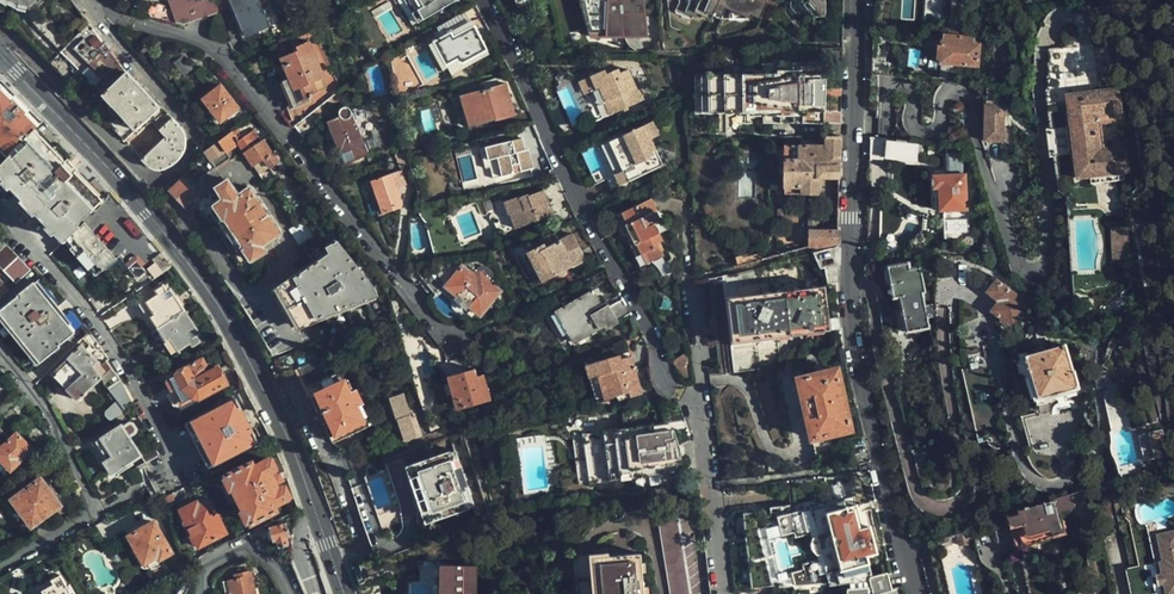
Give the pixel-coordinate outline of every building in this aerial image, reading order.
[(27,11),(39,0),(17,0),(27,11)] [(149,16),(183,24),(217,13),(217,8),(215,0),(168,0),(170,5),(150,3),(149,16)] [(258,2),(257,0),(230,0),(245,36),(267,25),(258,2)] [(448,0),(405,0),(418,23),(450,4),(448,0)] [(583,1),(583,3),(583,4),(583,5),(583,6),(584,7),(584,9),(584,10),(584,11),(584,12),(585,14),(585,15),(585,16),(585,17),(586,17),(586,18),(586,21),(587,22),(591,21),(590,17),(588,9),(587,0),(583,0),(583,1)] [(588,9),(590,17),(591,21),(587,22),(587,25),(587,26),(588,28),(588,29),(588,30),(589,31),(589,32),(589,33),(589,34),(590,35),(590,36),(646,35),(643,0),(587,0),(588,9)] [(762,0),(678,0),(679,6),(673,16),(690,24),(692,21),(700,25),(702,21),(711,24),(712,20),(721,25),(726,14),(750,24),(751,20),(760,24),(767,6),(760,4),(762,0)] [(781,8),(790,19),(798,19),(797,16),(798,0),(781,0),(781,8)] [(797,16),(800,19),(825,20),(826,0),(798,0),(797,16)] [(488,51),(471,22),(429,47),(447,75),(488,51)] [(75,48),(89,63),(106,46),(94,30),(75,48)] [(982,35),(944,32),(942,60),(951,61),(980,63),(982,35)] [(327,77),(311,40),(297,45),(299,49),(281,57),(293,85),(282,90),(289,106),(322,91),(317,81),(327,77)] [(106,46),(89,63),(90,64),(108,48),(106,46)] [(822,122),(822,47),(802,47),(802,64),(750,65),(749,77),(703,77),(703,112),(732,112),(732,133),(741,133),(741,111),(751,111),(751,122),(761,122),(761,111),(769,110),(769,122),(799,121),(822,122)] [(108,48),(90,64),(103,78),(109,71),(119,62),(108,48)] [(1116,89),(1113,48),(1101,50),(1096,50),(1100,92),(1100,99),(1068,102),(1070,127),(1070,128),(1073,128),(1075,154),(1074,154),(1074,155),(1076,179),(1089,177),(1121,174),(1119,148),(1102,150),(1100,123),(1123,121),(1119,89),(1116,89)] [(940,79),(950,80),(951,61),(942,60),(940,79)] [(885,63),(872,62),(872,73),(879,74),(888,75),(889,64),(885,63)] [(134,128),(158,104),(137,82),(127,71),(103,95),(134,128)] [(645,100),(641,91),(639,92),(631,73),(626,75),(625,72),(616,76),(614,72),(581,87),(597,122),(645,100)] [(238,108),(220,85),(199,101),(218,124),(238,108)] [(514,115),(506,85),(467,94),(474,123),(514,115)] [(9,158),(34,132),(40,126),(26,113),(28,111),(16,98),(13,100),(5,91),(0,87),(0,149),(9,158)] [(1100,99),(1100,92),(1067,95),(1068,102),(1100,99)] [(1004,143),(1005,106),(985,105),(984,142),(1004,143)] [(368,151),(353,112),(352,110),(351,108),(349,107),(345,107),(341,109),(340,114),(326,120),(343,162),(368,151)] [(165,136),(143,160),(144,160),(145,162),(148,164),(151,166),(158,168),(164,168),(169,167),(174,164),(178,160),(180,157),(183,152),(186,145),(186,139),(185,134),(183,129),(172,117),(160,130),(165,136)] [(646,126),(609,142),(627,181),(663,165),(646,126)] [(1070,128),(1070,127),(1065,127),(1068,155),(1074,155),(1074,154),(1075,154),(1073,128),(1070,128)] [(233,130),(202,154),(201,155),(197,163),(223,198),(214,204),(213,211),(217,216),(226,219),(242,243),(240,252),(244,257),(252,259),(260,253),(261,245),(280,233),(249,187),(238,195),(228,180),(226,182),(216,168),(230,158),(232,160),(242,153),(261,178),(276,168),(250,132),(239,139),(233,130)] [(0,167),(0,180),(65,243),(80,228),(78,226),(89,215),(103,201),(76,174),(78,170),(73,165),(68,160),(65,163),(34,132),(9,158),(0,167)] [(870,135),(869,161),(882,162),(883,137),(877,137),(870,135)] [(816,247),(838,243),(841,136),(825,136),(825,146),(783,146),(784,194),(808,195),(808,225),(808,246),(815,245),(816,247)] [(915,159),(917,141),(888,138),(887,158),(915,159)] [(535,170),(532,159),(531,157),(530,156),(529,156),(528,156),(527,156),(527,155),(526,155),(524,151),(527,150),(524,139),(482,150),(485,162),(490,161),(493,169),(502,166),(504,178),(535,170)] [(627,181),(609,142),(601,146),(618,185),(627,181)] [(1127,147),(1119,148),(1121,174),(1129,174),(1127,147)] [(495,181),(504,178),(502,166),(493,169),(495,181)] [(396,191),(406,187),(400,171),(366,183),(378,216),(401,207),(396,191)] [(1121,174),(1089,177),(1090,185),(1122,182),(1121,174)] [(968,210),(967,175),(935,175),(936,196),(940,196),(941,211),(968,210)] [(196,194),(183,180),(170,190),(184,204),(196,194)] [(494,214),(493,214),(492,215),(492,217),(492,219),(494,220),(496,220),(501,233),(518,228),(512,212),(515,211),(522,227),(557,214),(553,205),(549,206),(547,202),(551,201),(547,189),(531,195),(530,193),(521,196),(520,195),(506,200),(509,212),(497,216),(497,215),(496,215),(496,214),(494,214)] [(662,242),(655,225),(658,224),(658,222),(659,221),(659,219),(659,218),(659,216),(658,215),(656,213),(658,212),(652,200),(623,213),(628,223),(625,225),(635,246),(638,244),(647,265),(662,257),(656,245),(662,242)] [(512,212),(518,228),(522,227),(515,211),(512,212)] [(286,228),(299,246),(314,236),(301,217),(286,228)] [(957,231),(970,231),(970,220),(956,220),(957,231)] [(80,228),(65,243),(61,247),(95,282),(118,260),(84,225),(80,228)] [(1127,258),(1124,227),(1108,229),(1112,260),(1127,258)] [(544,282),(586,259),(574,234),(547,246),(544,243),(528,251),(544,282)] [(16,283),(30,270),(1,237),(0,238),(0,265),(16,283)] [(371,284),(339,243),(326,251),(328,254),(275,290),(298,323),(375,295),(371,284)] [(837,279),(838,244),(813,252),(822,268),(827,267),(828,280),(837,279)] [(147,273),(137,258),(127,265),(137,280),(147,273)] [(930,329),(929,317),(926,305),(926,300),(930,299),(929,289),(927,290),(925,277),(927,277),(927,273),(924,273),(923,267),(913,268),(912,262),(890,265),(886,269),(888,279),(893,284),(896,297),(898,296),(899,307),(894,308),(896,330),(907,328),(908,332),(930,329)] [(500,292),(468,264),(449,285),(482,313),(500,292)] [(780,365),(779,358),(777,335),(828,329),(827,318),(824,284),(771,290),(768,264),(709,278),(720,372),(761,367),(780,365)] [(41,274),(33,281),(31,280),(17,294),(18,295),(0,312),(0,313),(44,364),(63,347),(62,346),(86,325),(82,319),(80,317),(80,316),(41,274)] [(885,276),(872,282),(873,284),(874,285),(875,286),(876,288),(877,290),(889,284),(885,276)] [(1012,325),(1029,305),(998,281),(991,291),(1001,300),(993,310),(997,313),(1012,325)] [(147,305),(162,328),(192,309),(176,286),(172,289),(168,283),(148,296),(152,302),(147,305)] [(616,322),(616,321),(607,306),(606,304),(603,305),(593,290),(560,310),(578,341),(604,326),(605,328),(616,322)] [(616,321),(633,311),(624,296),(607,306),(616,321)] [(1117,312),(1128,303),(1128,298),(1125,296),(1121,296),(1110,305),(1110,310),(1113,313),(1117,312)] [(192,309),(162,328),(176,349),(190,340),(193,346),(206,338),(202,332),(206,330),(192,309)] [(840,327),(840,316),(827,318),(828,329),(840,327)] [(1080,380),(1079,376),(1076,366),(1077,366),(1076,365),(1074,365),(1065,339),(1028,352),(1024,354),(1029,370),(1034,369),(1043,393),(1080,380)] [(1079,358),(1074,342),(1069,343),(1073,359),(1079,358)] [(118,376),(108,361),(102,367),(83,346),(53,374),(78,400),(102,379),(117,400),(106,411),(105,417),(109,421),(114,421),(123,412),(133,402),(125,389),(118,376)] [(1026,347),(1018,350),(1019,356),(1018,360),(1016,360),(1019,369),(1021,368),(1024,370),(1026,375),(1031,373),(1040,399),(1060,393),(1063,402),(1070,400),(1067,391),(1085,384),(1083,376),(1079,376),(1080,380),(1043,393),(1034,369),(1029,370),(1024,354),(1028,352),(1026,347)] [(641,393),(629,352),(586,364),(598,401),(630,393),(632,396),(641,393)] [(671,377),(672,378),(685,376),(682,355),(669,356),(669,357),(671,376),(671,377)] [(368,425),(370,425),(360,402),(362,401),(357,389),(354,390),(349,377),(327,388),(314,359),(299,366),(331,436),(332,441),(345,445),(367,436),(368,425)] [(222,377),(218,369),(209,374),(202,362),(168,379),(168,384),(171,390),(175,391),(172,394),(179,408),(195,399),(200,400),(227,386),(222,377)] [(235,371),(231,362),(218,369),(222,377),(235,371)] [(331,436),(299,366),(293,369),(324,438),(331,436)] [(492,399),(483,373),(477,375),(474,368),(447,378),(458,410),(492,399)] [(846,416),(836,369),(797,378),(810,439),(847,430),(848,436),(858,433),(853,415),(846,416)] [(405,440),(431,431),(423,405),(411,409),(404,389),(389,395),(397,419),(398,419),(405,440)] [(251,432),(241,413),(235,401),(189,426),(210,467),(257,443),(251,432)] [(261,423),(255,411),(253,413),(247,410),(241,413),(251,432),(256,429),(259,424),(261,423)] [(123,412),(114,421),(113,422),(117,428),(123,425),(129,420),(123,412)] [(123,425),(117,428),(97,443),(109,461),(106,463),(105,465),(104,468),(108,474),(112,475),(142,455),(130,436),(136,432),(137,429),(134,424),(130,423),(124,427),(123,425)] [(682,470),(678,446),(672,428),(574,441),(580,485),(682,470)] [(1164,428),(1141,434),(1147,460),(1170,454),(1164,428)] [(32,447),(16,434),(12,438),(2,429),(0,431),(0,451),(0,459),(13,471),(23,461),(21,459),(32,447)] [(109,461),(97,443),(94,445),(106,463),(109,461)] [(913,449),(917,465),(934,461),(930,445),(913,449)] [(157,451),(154,447),(142,455),(147,464),(154,461),(157,458),(158,454),(157,451)] [(472,505),(453,450),(429,459),(426,449),(406,457),(409,468),(415,466),(417,474),(412,476),(427,520),(472,505)] [(279,490),(277,487),(274,479),(272,475),(275,473),(269,461),(255,468),(253,464),(228,476),(253,525),(277,512),(275,507),(288,500),(282,489),(279,490)] [(274,479),(277,487),(286,482),(283,477),(281,474),(274,479)] [(61,506),(41,479),(11,500),(13,503),(8,506),(23,528),(27,525),(30,528),(61,506)] [(1083,499),(1008,515),(1018,554),(1066,540),(1062,520),(1076,517),(1076,511),(1085,508),(1083,499)] [(226,534),(209,501),(197,507),(195,504),(180,512),(199,548),(226,534)] [(877,552),(870,527),(859,529),(856,514),(852,515),(850,507),(822,514),(834,558),(837,571),(862,564),(860,557),(877,552)] [(675,514),(657,510),(670,593),(688,593),(675,514)] [(1144,526),(1159,593),(1173,593),(1173,520),(1144,526)] [(128,539),(148,526),(145,522),(126,534),(128,539)] [(152,524),(148,526),(128,539),(134,549),(130,553),(139,566),(142,564),(146,569),(160,561),(159,559),(170,552),(152,524)] [(290,539),(286,524),(269,529),(273,543),(276,542),(279,548),(288,546),(287,540),(290,539)] [(1144,526),(1124,530),(1129,561),(1123,563),(1130,593),(1159,593),(1144,526)] [(641,553),(613,555),(612,546),(572,549),(576,593),(645,593),(641,553)] [(476,570),(439,569),(438,593),(475,593),(476,570)] [(179,593),(186,593),(194,581),(194,577),(196,570),(179,593)] [(252,570),(227,575),(228,581),(224,581),(227,593),(258,593),(252,570)] [(892,589),(890,582),(888,573),(871,578),(873,588),(869,589),(868,587),(848,588),(848,593),(876,593),(892,589)] [(68,585),(66,587),(59,576),(53,580),(55,584),(42,593),(43,593),(73,593),(68,585)]
